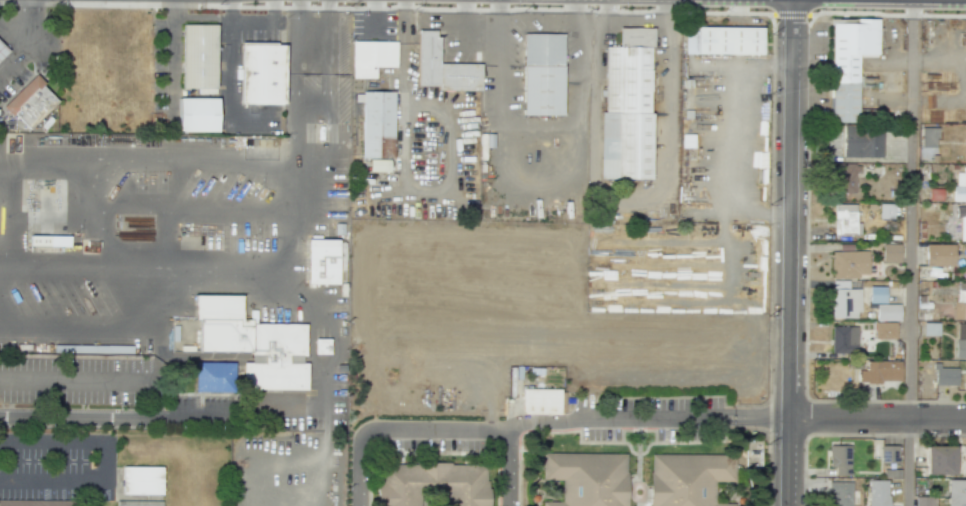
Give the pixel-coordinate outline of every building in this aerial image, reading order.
[(878,19),(831,19),(830,122),(857,122),(858,55),(878,56),(878,19)] [(182,24),(182,87),(215,88),(215,25),(182,24)] [(696,26),(695,53),(761,54),(762,27),(696,26)] [(652,28),(619,27),(619,47),(604,46),(604,112),(600,112),(599,179),(650,179),(652,28)] [(417,29),(417,86),(437,86),(437,91),(481,91),(481,63),(439,63),(439,37),(434,37),(433,35),(435,35),(435,30),(417,29)] [(522,33),(522,115),(562,115),(563,34),(522,33)] [(352,41),(351,78),(375,78),(375,66),(396,67),(396,41),(352,41)] [(240,42),(240,51),(241,51),(240,103),(284,104),(284,44),(275,45),(275,42),(240,42)] [(3,104),(26,130),(57,101),(34,76),(3,104)] [(362,91),(362,158),(392,159),(393,92),(362,91)] [(178,97),(177,131),(217,131),(217,98),(178,97)] [(842,157),(881,157),(881,127),(843,127),(842,157)] [(937,128),(921,127),(920,147),(936,147),(937,128)] [(369,160),(369,171),(389,171),(389,160),(369,160)] [(854,173),(860,173),(859,163),(839,164),(839,172),(834,172),(835,193),(855,192),(854,173)] [(963,166),(963,172),(954,172),(954,201),(965,201),(965,166),(963,166)] [(855,204),(833,204),(834,234),(855,234),(855,204)] [(894,204),(879,204),(879,218),(893,218),(894,204)] [(965,241),(965,206),(955,206),(955,217),(960,217),(960,241),(965,241)] [(42,247),(69,246),(69,236),(29,236),(29,252),(42,252),(42,247)] [(337,239),(306,239),(305,284),(337,284),(337,239)] [(851,244),(838,244),(838,251),(831,251),(831,277),(868,277),(867,251),(852,251),(851,244)] [(881,263),(900,263),(900,244),(882,244),(881,263)] [(954,244),(925,244),(925,266),(953,266),(954,244)] [(831,318),(859,318),(859,289),(848,289),(848,280),(831,280),(831,318)] [(955,282),(954,319),(965,319),(965,283),(955,282)] [(884,303),(885,287),(868,286),(867,302),(884,303)] [(242,390),(307,390),(307,363),(304,363),(304,323),(249,323),(249,319),(241,319),(241,295),(196,295),(196,351),(250,351),(250,362),(242,362),(242,390)] [(899,304),(876,304),(876,321),(899,320),(899,304)] [(874,338),(896,339),(896,322),(875,322),(874,338)] [(955,323),(955,359),(965,359),(965,323),(955,323)] [(830,353),(856,354),(856,326),(831,325),(830,353)] [(314,354),(329,354),(330,339),(314,338),(314,354)] [(901,381),(900,361),(866,361),(866,384),(880,384),(880,381),(901,381)] [(194,362),(194,391),(233,392),(233,362),(194,362)] [(957,366),(934,366),(934,385),(957,385),(957,366)] [(521,414),(559,414),(559,389),(521,388),(521,414)] [(850,476),(849,445),(828,446),(829,466),(834,466),(835,476),(850,476)] [(880,463),(897,463),(898,446),(880,445),(880,463)] [(954,446),(925,446),(925,475),(955,474),(954,446)] [(541,453),(541,479),(561,480),(561,502),(541,501),(541,505),(626,505),(626,453),(541,453)] [(734,503),(714,503),(714,482),(734,482),(734,454),(650,454),(649,505),(734,505),(734,503)] [(376,464),(377,505),(486,505),(486,463),(376,464)] [(161,494),(162,467),(122,466),(121,494),(161,494)] [(948,479),(947,505),(965,505),(965,480),(948,479)] [(888,480),(867,480),(868,505),(888,505),(888,480)] [(829,482),(829,505),(851,505),(851,482),(829,482)] [(915,496),(915,505),(934,505),(934,496),(915,496)]
